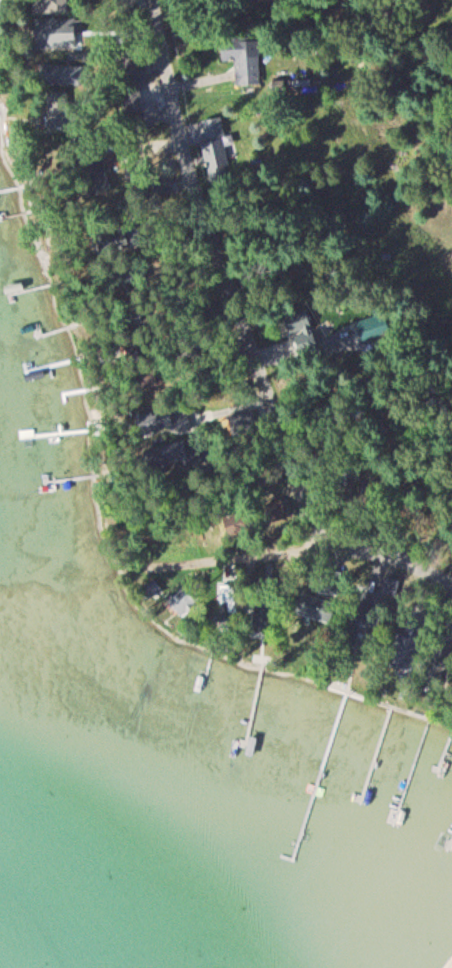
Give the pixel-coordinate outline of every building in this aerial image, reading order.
[(36,15),(70,14),(70,0),(35,0),(36,15)] [(37,19),(37,47),(79,47),(79,19),(37,19)] [(238,87),(261,86),(260,44),(224,45),(224,61),(237,61),(238,87)] [(148,80),(148,62),(130,62),(130,80),(148,80)] [(42,85),(77,85),(77,66),(42,66),(42,85)] [(146,109),(141,88),(123,92),(128,113),(146,109)] [(203,121),(210,174),(230,172),(223,118),(203,121)] [(300,353),(319,347),(306,307),(287,314),(300,353)] [(353,325),(358,345),(377,341),(372,321),(353,325)] [(175,429),(173,410),(138,414),(140,433),(175,429)] [(153,447),(159,470),(198,461),(193,438),(153,447)] [(359,473),(339,470),(337,490),(357,493),(359,473)] [(144,590),(152,601),(164,591),(156,580),(144,590)] [(174,614),(200,608),(195,588),(169,595),(174,614)] [(337,604),(303,594),(297,613),(331,623),(337,604)] [(255,628),(274,632),(278,611),(258,607),(255,628)] [(412,675),(423,637),(408,633),(397,670),(412,675)]
